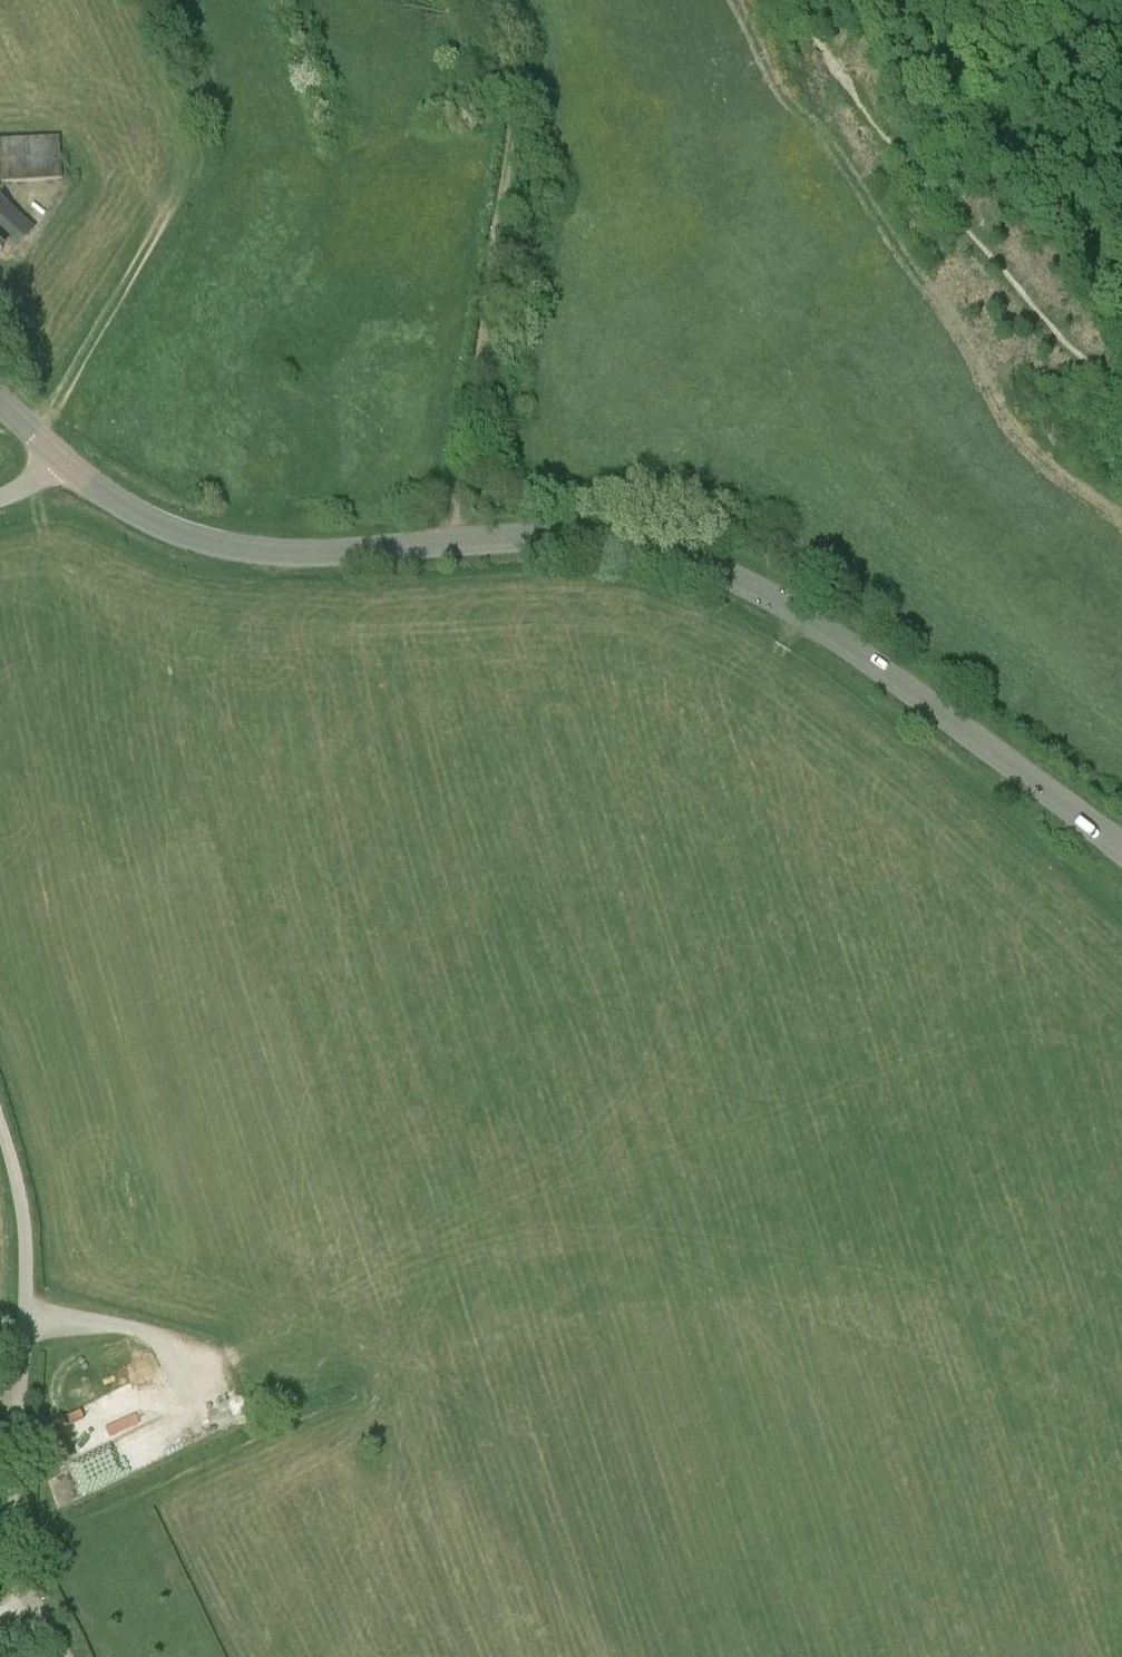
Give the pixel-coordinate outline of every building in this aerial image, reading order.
[(60,138),(0,142),(0,184),(63,180),(60,138)] [(3,250),(5,252),(11,246),(29,224),(1,202),(0,203),(0,253),(3,250)]
